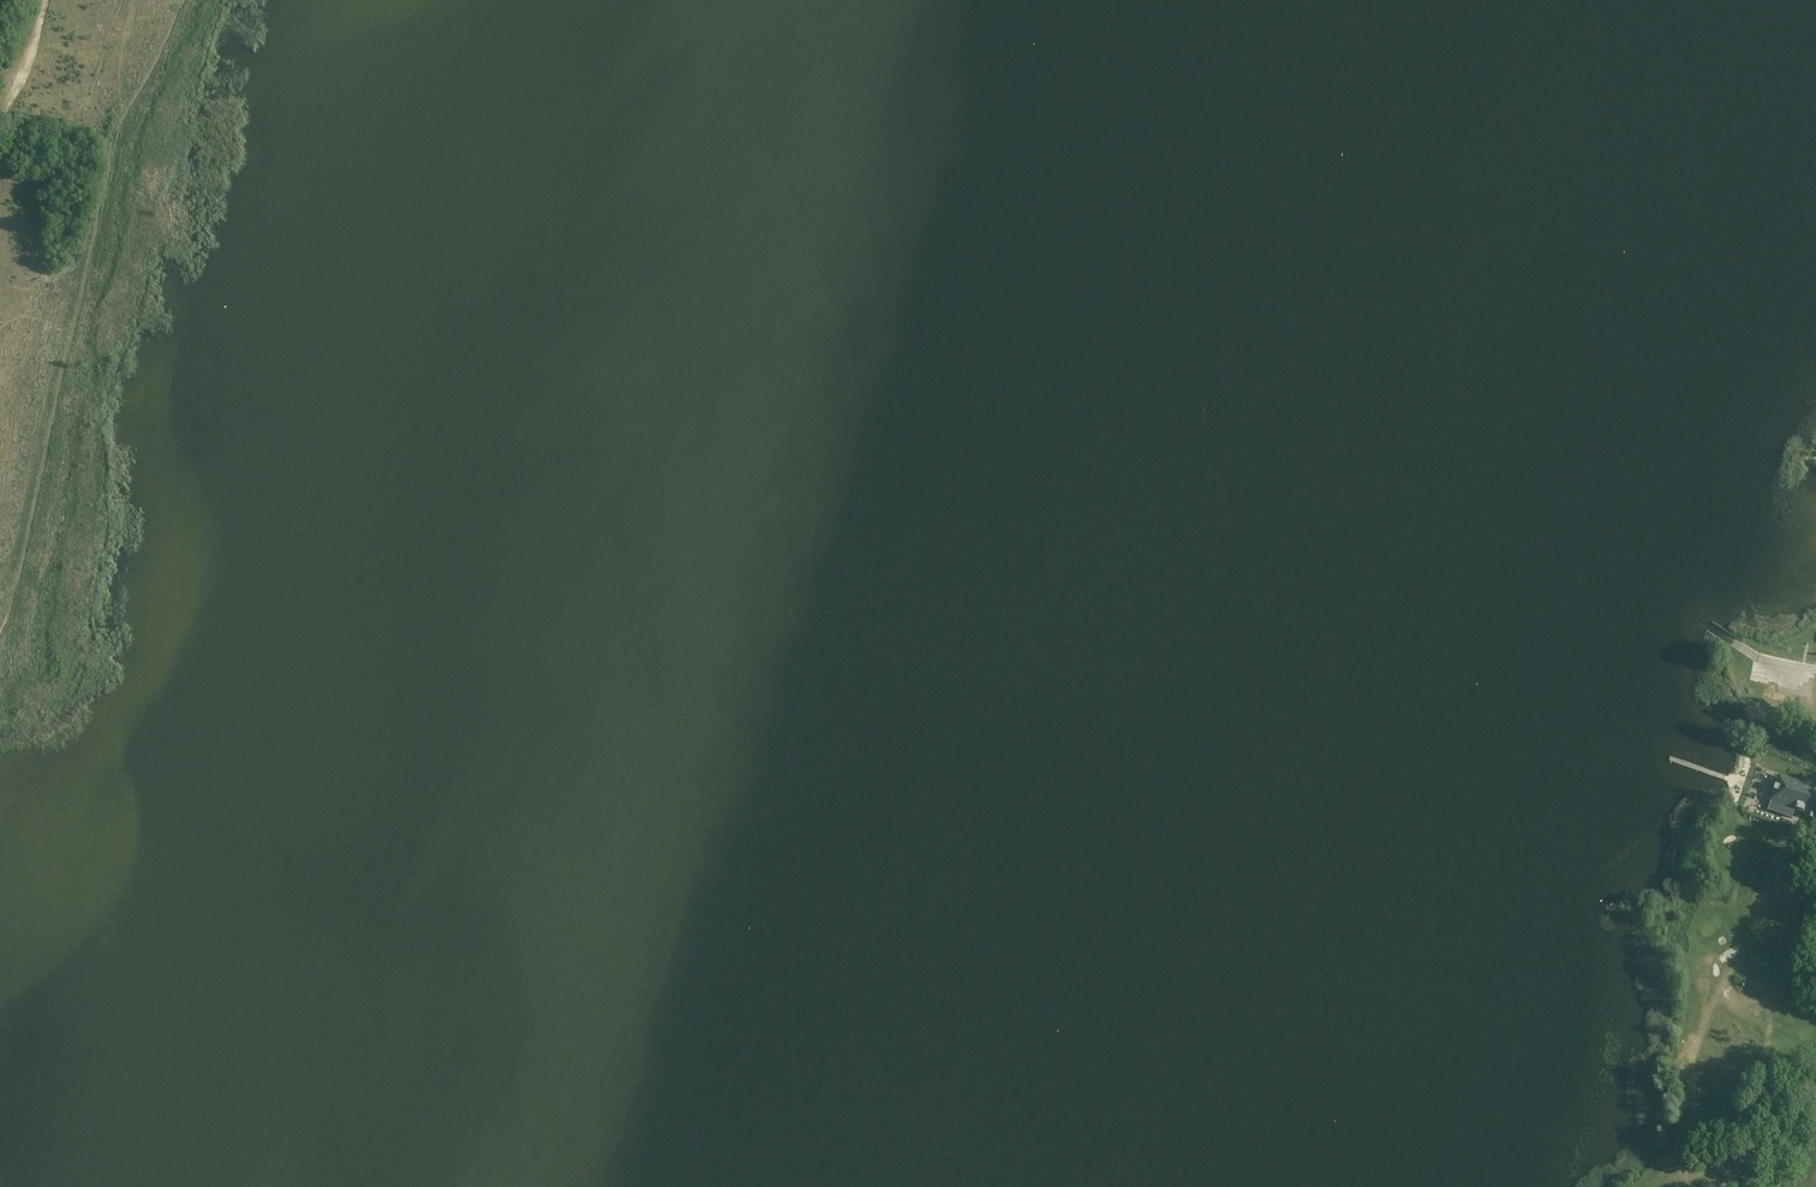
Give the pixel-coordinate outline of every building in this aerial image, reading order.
[(1732,633),(1727,639),(1737,646),(1742,639),(1732,633)] [(1815,816),(1815,790),(1780,777),(1772,801),(1815,816)]
